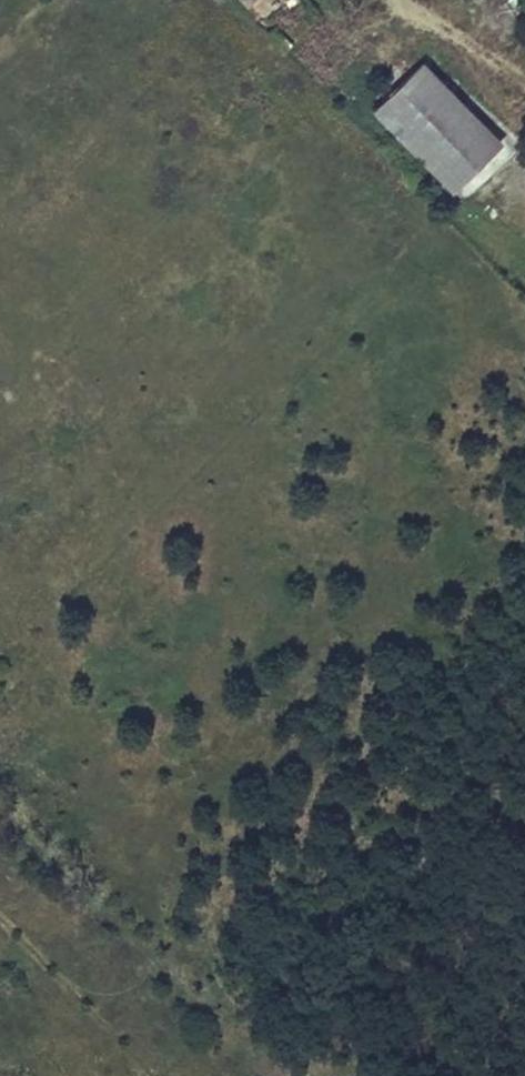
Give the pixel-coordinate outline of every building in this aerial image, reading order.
[(501,143),(425,64),(376,111),(452,190),(501,143)]
